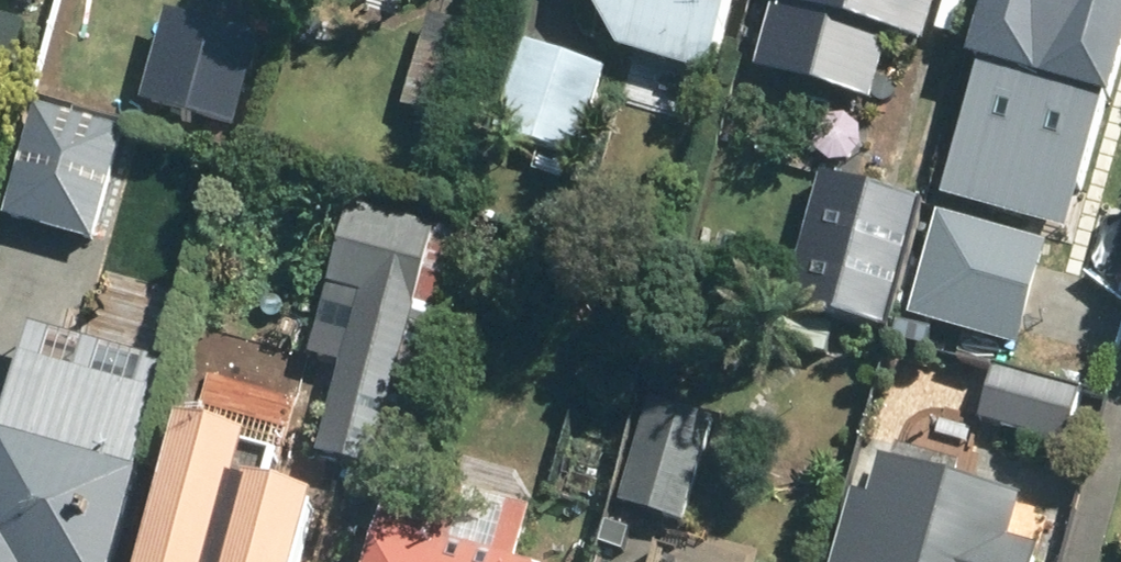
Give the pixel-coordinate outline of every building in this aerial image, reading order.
[(622,51),(716,76),(737,0),(596,0),(622,51)] [(760,71),(873,103),(892,35),(927,45),(940,0),(780,0),(760,71)] [(965,87),(1107,126),(1120,77),(1120,0),(989,0),(965,87)] [(184,6),(170,65),(203,73),(197,96),(252,110),(273,28),(184,6)] [(485,29),(431,14),(405,107),(459,122),(485,29)] [(610,66),(526,40),(498,131),(582,156),(610,66)] [(129,129),(41,105),(8,219),(97,243),(129,129)] [(993,148),(953,136),(941,176),(981,188),(993,148)] [(1098,174),(1014,150),(999,205),(1082,229),(1098,174)] [(927,204),(825,175),(788,304),(889,333),(927,204)] [(442,225),(352,203),(331,288),(422,309),(442,225)] [(614,323),(570,308),(547,376),(591,391),(614,323)] [(28,360),(0,457),(0,561),(117,561),(165,400),(28,360)] [(405,377),(345,361),(321,452),(380,468),(405,377)] [(1082,393),(992,369),(980,414),(1070,438),(1082,393)] [(712,416),(653,398),(620,501),(680,519),(712,416)] [(196,399),(150,561),(306,561),(322,504),(275,491),(286,453),(269,448),(276,421),(196,399)] [(886,459),(868,525),(851,520),(840,561),(1039,561),(1043,550),(1009,541),(1021,494),(886,459)] [(384,520),(372,561),(527,561),(528,561),(384,520)]
